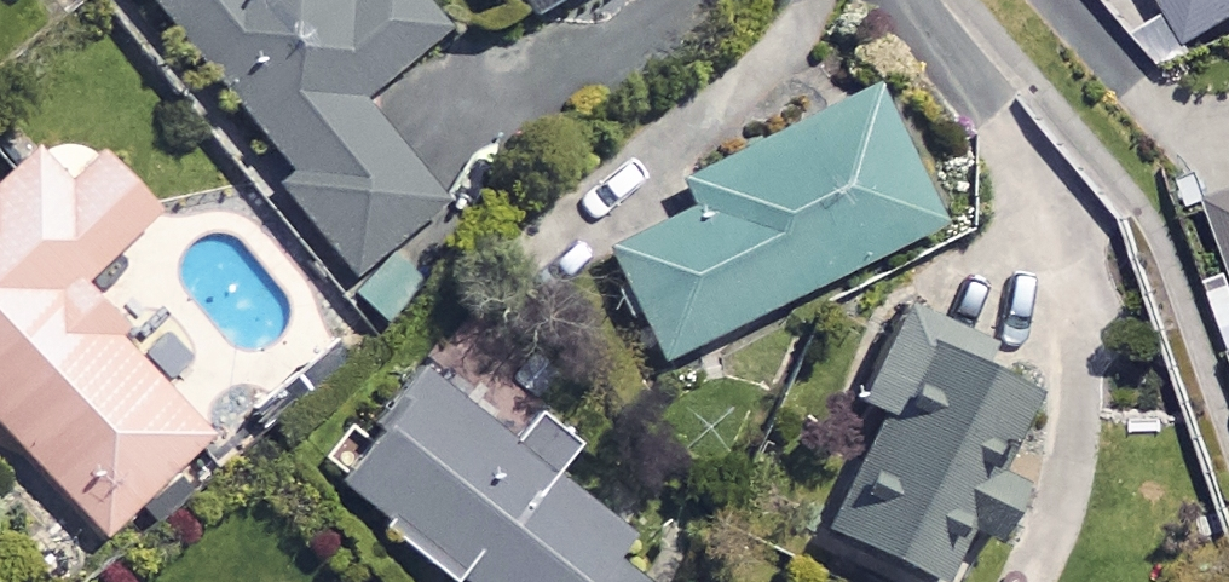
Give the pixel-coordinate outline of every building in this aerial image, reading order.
[(288,171),(274,183),(348,275),(440,201),(353,94),(442,22),(425,0),(149,0),(288,171)] [(1182,40),(1228,13),(1228,0),(1159,0),(1182,40)] [(929,222),(860,85),(673,178),(685,204),(596,248),(652,360),(929,222)] [(34,139),(0,171),(0,431),(99,535),(203,435),(65,290),(146,212),(86,153),(66,172),(34,139)] [(1205,200),(1228,266),(1228,192),(1205,200)] [(885,302),(844,394),(869,405),(812,529),(928,581),(936,581),(1021,394),(959,366),(970,341),(885,302)] [(546,480),(574,444),(527,407),(499,444),(407,374),(320,489),(442,581),(447,574),(457,581),(639,581),(609,559),(624,539),(546,480)]
